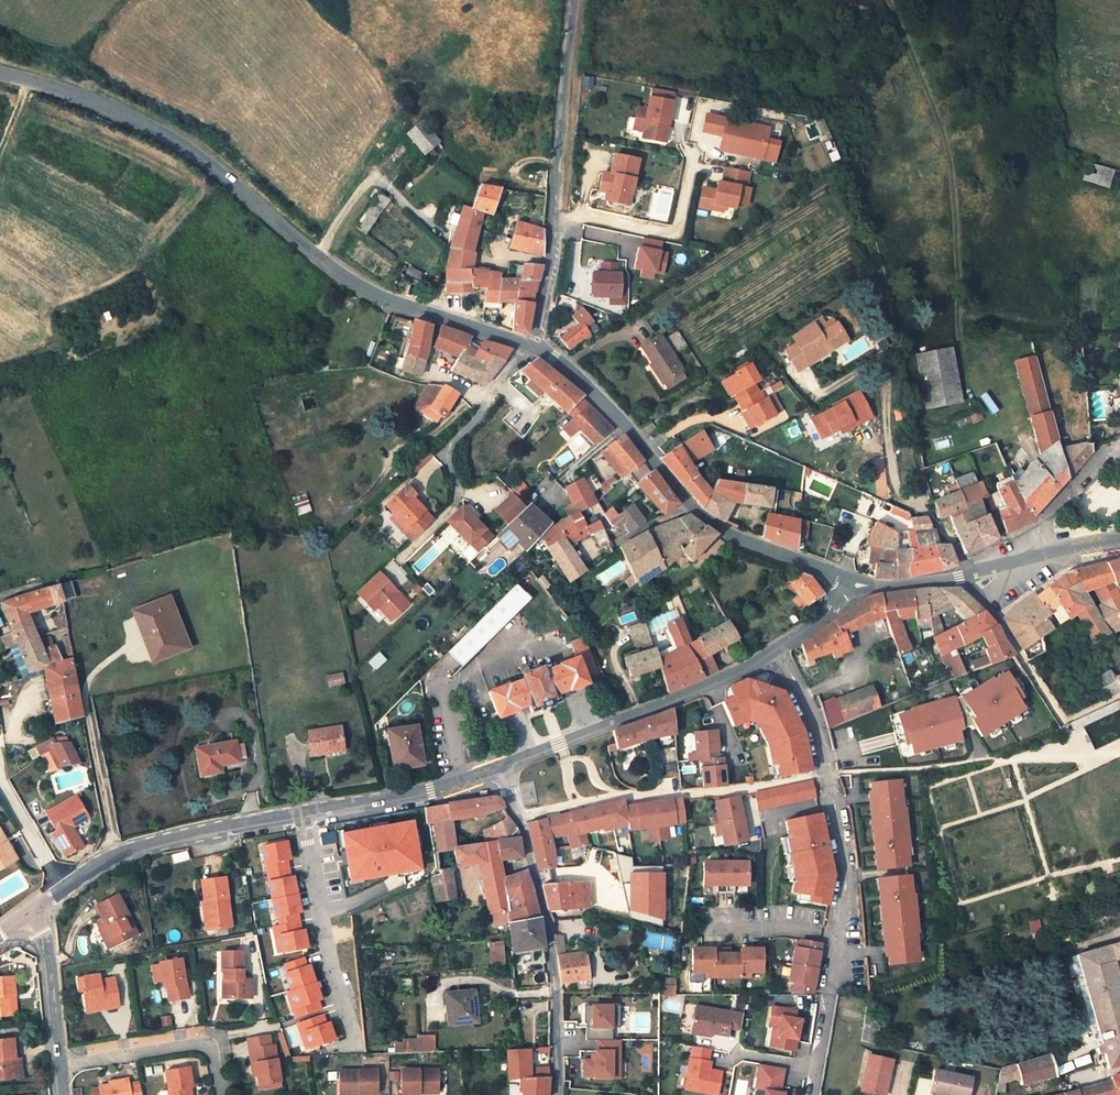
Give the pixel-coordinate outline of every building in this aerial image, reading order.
[(631,110),(636,111),(634,122),(639,123),(637,130),(659,134),(662,122),(660,122),(662,115),(664,115),(669,94),(646,89),(644,101),(633,99),(631,110)] [(727,109),(700,104),(697,121),(716,125),(714,140),(768,149),(772,129),(760,127),(762,115),(739,111),(738,116),(726,113),(727,109)] [(774,117),(762,115),(760,127),(772,129),(774,117)] [(400,134),(423,155),(437,139),(414,119),(400,134)] [(606,166),(601,191),(620,196),(631,151),(608,146),(603,165),(606,166)] [(743,178),(746,162),(722,157),(719,173),(717,182),(713,181),(700,178),(696,197),(710,200),(711,195),(721,197),(732,199),(733,193),(744,195),(747,179),(743,178)] [(1084,163),(1081,182),(1108,186),(1111,167),(1084,163)] [(467,194),(466,203),(474,206),(481,208),(489,182),(468,180),(467,194)] [(347,220),(355,227),(381,195),(373,187),(347,220)] [(466,203),(467,194),(464,194),(458,193),(445,232),(468,235),(470,224),(474,206),(466,203)] [(504,235),(502,242),(534,249),(535,226),(509,218),(504,235)] [(466,247),(468,235),(445,232),(442,243),(466,247)] [(472,296),(490,296),(491,271),(491,267),(463,264),(466,247),(442,243),(440,255),(439,268),(438,280),(438,282),(463,293),(463,286),(472,289),(472,296)] [(668,251),(676,252),(677,245),(669,244),(668,251)] [(611,267),(612,256),(596,255),(596,266),(586,266),(585,288),(612,289),(613,267),(611,267)] [(515,258),(513,272),(532,274),(533,262),(515,258)] [(531,294),(534,274),(532,274),(513,272),(511,281),(500,279),(501,271),(491,271),(490,296),(496,296),(503,296),(506,326),(520,328),(527,294),(531,294)] [(500,279),(511,281),(513,272),(501,271),(500,279)] [(552,332),(560,344),(582,329),(578,323),(585,317),(576,306),(574,306),(566,312),(571,319),(552,332)] [(778,346),(790,366),(802,359),(801,357),(821,344),(823,347),(832,341),(834,329),(836,328),(831,319),(829,320),(821,318),(818,320),(815,315),(798,325),(802,332),(789,339),(778,346)] [(408,318),(400,368),(418,372),(424,344),(426,323),(408,318)] [(462,345),(466,336),(467,334),(436,324),(435,326),(431,344),(450,351),(458,354),(462,345)] [(802,332),(798,325),(785,333),(789,339),(802,332)] [(644,365),(652,378),(671,366),(672,365),(663,350),(678,341),(669,326),(654,335),(652,332),(634,343),(647,363),(644,365)] [(832,341),(841,336),(836,328),(834,329),(832,341)] [(494,344),(475,338),(472,349),(498,358),(504,346),(494,344)] [(958,398),(947,344),(910,351),(920,405),(958,398)] [(458,354),(451,368),(479,384),(485,377),(498,358),(472,349),(462,345),(458,354)] [(1051,484),(1064,469),(1057,445),(1031,359),(1029,352),(1008,358),(1035,450),(1008,479),(1024,514),(1026,511),(1051,484)] [(530,354),(515,369),(562,411),(563,410),(576,396),(578,393),(530,354)] [(734,401),(753,389),(748,380),(752,377),(743,361),(729,369),(730,371),(716,379),(722,388),(725,386),(734,401)] [(675,374),(671,366),(652,378),(656,386),(675,374)] [(757,396),(759,394),(777,383),(773,376),(753,389),(757,396)] [(424,380),(407,403),(434,423),(439,416),(425,407),(440,385),(424,380)] [(425,407),(439,416),(454,395),(440,385),(425,407)] [(753,389),(734,401),(739,409),(741,408),(750,423),(769,411),(760,395),(759,394),(757,396),(753,389)] [(767,391),(760,395),(769,411),(776,407),(767,391)] [(833,405),(834,407),(812,419),(822,438),(844,427),(846,431),(873,417),(860,391),(833,405)] [(576,396),(563,410),(567,415),(581,401),(576,396)] [(581,401),(567,415),(556,426),(565,435),(574,427),(590,442),(606,427),(581,401)] [(890,416),(900,414),(897,404),(888,406),(890,416)] [(747,424),(750,423),(741,408),(739,409),(747,424)] [(694,502),(702,493),(696,482),(684,459),(706,447),(696,429),(659,450),(652,454),(694,502)] [(578,431),(572,436),(583,450),(589,445),(578,431)] [(594,449),(616,473),(620,471),(637,457),(616,433),(610,437),(602,443),(594,449)] [(1075,456),(1084,446),(1083,439),(1079,438),(1057,445),(1064,469),(1075,456)] [(425,445),(408,462),(412,466),(429,449),(425,445)] [(643,466),(637,457),(620,471),(629,479),(643,466)] [(670,500),(643,466),(629,479),(628,480),(657,510),(670,500)] [(750,484),(751,466),(743,466),(742,473),(728,472),(726,481),(750,484)] [(599,480),(604,478),(601,475),(592,479),(581,467),(575,471),(578,476),(562,486),(571,500),(592,486),(600,482),(599,480)] [(969,498),(980,492),(982,492),(977,479),(972,480),(968,469),(949,475),(950,476),(954,488),(962,508),(944,516),(961,549),(974,542),(990,533),(981,509),(975,512),(969,498)] [(628,480),(629,479),(620,471),(616,473),(604,478),(599,480),(600,482),(604,490),(594,497),(603,508),(610,504),(614,511),(620,507),(623,511),(616,516),(622,527),(638,518),(618,490),(628,480)] [(1023,515),(1024,514),(1008,479),(1004,471),(994,476),(993,476),(991,477),(990,479),(989,481),(992,487),(1000,505),(994,508),(999,528),(1010,524),(1017,520),(1023,515)] [(710,472),(696,482),(702,493),(715,480),(716,479),(710,472)] [(950,476),(941,479),(945,491),(954,488),(950,476)] [(384,499),(393,508),(406,521),(402,525),(412,536),(428,520),(418,509),(423,504),(411,491),(413,488),(405,480),(384,499)] [(712,513),(723,502),(735,503),(764,505),(767,485),(750,484),(726,481),(715,480),(702,493),(694,502),(712,513)] [(591,500),(594,497),(604,490),(600,482),(592,486),(571,500),(580,509),(591,500)] [(507,516),(525,499),(513,487),(495,504),(507,516)] [(954,488),(945,491),(927,497),(930,506),(932,512),(941,510),(944,516),(962,508),(954,488)] [(866,493),(856,489),(847,510),(857,514),(866,493)] [(981,509),(980,492),(969,498),(975,512),(981,509)] [(306,493),(292,498),(298,515),(312,511),(306,493)] [(505,542),(512,536),(519,543),(532,531),(546,519),(528,500),(508,520),(496,531),(505,542)] [(580,509),(571,500),(562,506),(568,514),(569,516),(580,509)] [(479,544),(493,531),(464,502),(463,502),(447,517),(448,518),(471,541),(474,539),(479,544)] [(712,513),(730,524),(735,503),(723,502),(712,513)] [(904,510),(888,503),(885,508),(906,517),(906,515),(904,510)] [(423,504),(418,509),(428,520),(434,515),(423,504)] [(362,508),(357,513),(361,516),(366,512),(362,508)] [(393,508),(389,512),(402,525),(406,521),(393,508)] [(628,570),(634,579),(658,563),(661,565),(672,556),(680,563),(686,557),(688,559),(710,531),(681,511),(669,517),(647,544),(639,531),(631,534),(622,539),(613,544),(628,570)] [(793,522),(767,513),(762,511),(757,534),(790,546),(793,522)] [(929,526),(926,513),(906,515),(906,517),(909,526),(909,528),(929,526)] [(583,567),(566,542),(561,535),(576,525),(569,516),(568,514),(550,524),(546,519),(532,531),(543,544),(556,561),(569,578),(583,567)] [(639,531),(647,544),(669,517),(639,531)] [(581,532),(587,529),(595,526),(591,518),(587,520),(576,525),(581,532)] [(890,576),(904,573),(901,528),(892,529),(887,527),(870,520),(861,542),(865,544),(864,560),(870,561),(868,573),(877,575),(887,576),(890,576)] [(561,535),(566,542),(581,532),(576,525),(561,535)] [(603,537),(595,526),(587,529),(594,541),(603,537)] [(909,528),(909,526),(901,528),(904,573),(935,564),(928,542),(915,543),(909,528)] [(915,543),(928,542),(942,541),(941,531),(929,526),(909,528),(915,543)] [(950,560),(942,541),(928,542),(935,564),(943,562),(950,560)] [(1107,555),(1100,557),(1107,572),(1119,602),(1119,551),(1107,555)] [(1086,583),(1107,572),(1100,557),(1086,561),(1062,567),(1058,569),(1044,579),(1065,611),(1071,607),(1087,637),(1104,627),(1086,603),(1075,589),(1086,583)] [(391,617),(408,601),(391,581),(388,584),(383,579),(385,576),(379,568),(357,589),(369,602),(373,598),(391,617)] [(803,574),(796,572),(786,580),(804,604),(817,591),(803,574)] [(1086,603),(1104,627),(1119,617),(1119,602),(1107,572),(1086,583),(1094,597),(1086,603)] [(1037,631),(1065,611),(1044,579),(1026,593),(1023,591),(1002,606),(1004,610),(998,615),(1017,645),(1037,631)] [(430,588),(424,582),(418,587),(424,593),(430,588)] [(459,663),(490,633),(487,630),(508,610),(510,613),(527,597),(513,583),(486,608),(445,648),(445,649),(459,663)] [(946,600),(959,619),(979,608),(955,585),(953,583),(945,583),(919,584),(923,600),(926,600),(927,603),(946,600)] [(39,637),(31,613),(62,602),(57,584),(0,603),(18,645),(39,637)] [(914,584),(907,585),(911,601),(920,639),(928,634),(934,631),(931,618),(927,603),(926,600),(923,600),(919,584),(914,584)] [(893,604),(911,601),(907,585),(900,586),(881,589),(876,590),(882,610),(896,651),(907,645),(893,604)] [(870,591),(862,593),(872,614),(882,610),(876,590),(870,591)] [(157,661),(187,646),(173,618),(178,615),(167,593),(135,608),(147,632),(143,633),(157,661)] [(852,600),(838,610),(843,626),(872,614),(862,593),(852,600)] [(985,654),(966,662),(969,669),(1009,653),(1000,642),(988,621),(979,608),(959,619),(941,628),(934,631),(928,634),(936,651),(949,643),(975,630),(979,640),(976,641),(985,654)] [(848,646),(843,626),(838,610),(797,641),(804,663),(848,646)] [(173,618),(187,646),(192,644),(178,615),(173,618)] [(725,618),(723,615),(696,636),(703,652),(732,632),(725,618)] [(663,622),(674,647),(668,650),(680,685),(693,679),(701,676),(693,659),(703,652),(696,636),(689,641),(678,616),(663,622)] [(941,628),(938,617),(931,618),(934,631),(941,628)] [(622,656),(628,675),(658,665),(656,658),(643,619),(627,624),(636,651),(622,656)] [(64,635),(68,661),(75,659),(77,658),(70,633),(64,635)] [(13,634),(2,638),(6,647),(17,644),(13,634)] [(27,665),(24,666),(29,677),(50,670),(49,666),(43,648),(39,637),(18,645),(20,647),(27,665)] [(568,641),(574,657),(582,677),(593,674),(575,645),(572,640),(568,641)] [(955,656),(949,643),(936,651),(941,662),(955,656)] [(57,644),(43,648),(49,666),(62,662),(63,662),(57,644)] [(20,647),(16,649),(24,666),(27,665),(20,647)] [(661,674),(666,691),(680,685),(668,650),(656,658),(658,665),(661,674)] [(380,651),(369,662),(377,670),(388,659),(380,651)] [(712,671),(703,652),(693,659),(701,676),(712,671)] [(955,656),(941,662),(948,677),(962,671),(955,656)] [(584,684),(582,677),(574,657),(556,663),(556,666),(540,672),(538,669),(528,672),(525,663),(516,666),(521,679),(505,685),(504,684),(486,690),(494,712),(496,718),(513,712),(513,710),(526,705),(529,712),(535,710),(537,716),(544,713),(549,711),(547,705),(555,702),(552,694),(565,690),(566,690),(584,684)] [(50,670),(51,674),(60,720),(86,714),(80,684),(75,659),(68,661),(63,662),(62,662),(49,666),(50,670)] [(1119,682),(1119,666),(1107,671),(1114,685),(1119,682)] [(991,677),(960,697),(972,717),(969,719),(973,726),(979,736),(1022,708),(1016,699),(1020,696),(1004,672),(993,679),(991,677)] [(799,730),(778,689),(741,677),(725,685),(730,696),(719,700),(730,724),(739,720),(737,716),(743,713),(754,717),(758,725),(755,726),(763,743),(768,763),(774,761),(777,775),(797,770),(795,763),(806,761),(799,730)] [(1117,709),(1119,707),(1119,690),(1109,696),(1115,706),(1117,709)] [(817,699),(825,725),(856,713),(852,701),(835,707),(831,695),(817,699)] [(959,695),(953,697),(960,725),(965,721),(970,729),(973,726),(969,719),(972,717),(960,697),(959,695)] [(953,697),(952,696),(908,708),(909,711),(896,715),(903,742),(907,742),(910,752),(960,739),(957,728),(961,727),(960,725),(953,697)] [(1110,709),(1115,706),(1109,696),(1063,719),(1066,725),(1077,722),(1078,721),(1092,718),(1094,722),(1111,712),(1110,709)] [(612,749),(673,726),(671,706),(617,727),(609,730),(612,749)] [(386,748),(390,747),(393,747),(391,728),(399,727),(400,729),(415,726),(414,721),(383,726),(386,748)] [(324,749),(346,744),(341,723),(310,729),(314,753),(325,751),(324,749)] [(391,728),(393,747),(390,747),(393,767),(421,762),(415,726),(400,729),(399,727),(391,728)] [(716,747),(714,728),(692,730),(694,749),(695,749),(715,747),(716,747)] [(47,750),(60,744),(58,740),(56,736),(56,737),(44,742),(47,750)] [(243,756),(252,754),(249,739),(239,740),(238,737),(200,744),(205,770),(228,766),(228,761),(234,759),(243,758),(243,756)] [(84,762),(74,739),(58,740),(60,744),(70,769),(84,762)] [(47,750),(57,777),(70,769),(60,744),(47,750)] [(715,747),(695,749),(696,757),(701,757),(702,765),(700,765),(702,784),(724,782),(722,763),(721,755),(716,755),(715,747)] [(777,775),(774,761),(768,763),(771,776),(777,775)] [(806,761),(795,763),(797,770),(807,768),(806,761)] [(755,806),(813,794),(810,778),(752,791),(755,806)] [(894,779),(867,781),(868,791),(874,790),(875,800),(867,801),(869,817),(870,817),(871,824),(869,824),(871,841),(879,840),(880,850),(872,851),(874,867),(906,864),(904,845),(906,845),(905,835),(903,835),(902,826),(904,826),(902,807),(900,807),(898,787),(895,787),(894,779)] [(740,816),(735,794),(713,799),(715,811),(710,812),(712,822),(715,832),(719,831),(722,843),(745,837),(740,816)] [(432,823),(451,819),(472,815),(474,817),(476,818),(479,818),(481,817),(482,815),(482,812),(503,808),(504,805),(504,801),(504,798),(502,796),(500,795),(498,795),(421,807),(424,825),(432,823)] [(82,800),(51,815),(62,838),(58,840),(67,859),(85,851),(76,831),(93,823),(82,800)] [(683,823),(680,803),(680,801),(669,803),(669,801),(651,804),(656,842),(666,841),(664,827),(672,826),(672,825),(683,823)] [(622,808),(621,805),(621,802),(567,815),(570,833),(573,847),(579,846),(583,847),(580,831),(592,828),(593,831),(610,827),(613,827),(618,829),(625,827),(622,808)] [(656,842),(651,804),(633,806),(637,831),(645,830),(647,843),(656,842)] [(633,806),(622,808),(625,827),(627,836),(637,834),(637,831),(633,806)] [(824,847),(817,814),(782,822),(785,837),(784,838),(787,855),(789,865),(792,877),(791,883),(789,894),(807,897),(806,903),(824,906),(830,876),(824,847)] [(545,869),(552,867),(551,853),(549,838),(570,833),(567,815),(524,823),(536,871),(545,869)] [(479,844),(490,843),(513,840),(515,829),(508,818),(477,832),(479,844)] [(432,823),(435,837),(453,833),(451,819),(432,823)] [(421,868),(413,822),(346,834),(354,880),(421,868)] [(19,855),(0,825),(0,866),(19,855)] [(451,848),(456,847),(453,833),(435,837),(437,850),(451,848)] [(549,838),(551,853),(572,849),(573,847),(570,833),(549,838)] [(787,855),(784,838),(778,839),(781,856),(787,855)] [(306,929),(303,930),(299,912),(303,911),(296,875),(292,876),(289,860),(292,859),(288,840),(263,845),(279,926),(274,927),(279,953),(294,950),(294,951),(309,947),(306,929)] [(513,842),(513,840),(490,843),(496,862),(517,858),(513,842)] [(456,847),(451,848),(456,868),(476,865),(476,869),(497,865),(496,862),(490,843),(479,844),(456,847)] [(723,859),(701,859),(701,886),(714,886),(714,893),(723,893),(723,859)] [(745,859),(723,859),(723,893),(732,893),(732,886),(745,886),(745,859)] [(673,864),(674,877),(686,876),(687,863),(673,864)] [(498,871),(497,865),(476,869),(486,922),(500,920),(499,913),(505,912),(500,876),(498,871)] [(792,877),(789,865),(783,866),(787,883),(791,883),(792,877)] [(430,875),(434,903),(460,900),(459,893),(452,894),(448,869),(441,870),(430,875)] [(506,923),(519,921),(533,919),(535,918),(523,882),(520,873),(500,876),(505,912),(506,923)] [(910,874),(875,877),(876,894),(885,893),(886,903),(877,903),(879,921),(881,921),(882,927),(880,927),(882,944),(892,943),(893,952),(888,953),(889,962),(915,959),(914,951),(918,951),(916,930),(917,930),(915,911),(914,911),(913,902),(914,902),(913,892),(912,892),(910,874)] [(208,931),(227,928),(221,880),(198,883),(200,903),(204,903),(208,930),(208,931)] [(540,883),(547,912),(584,909),(582,882),(548,883),(540,883)] [(109,950),(134,936),(113,896),(93,908),(99,920),(94,922),(99,932),(96,933),(102,944),(105,942),(109,950)] [(204,903),(200,903),(198,904),(202,930),(208,930),(204,903)] [(519,921),(523,951),(538,949),(536,937),(533,919),(519,921)] [(507,935),(509,953),(523,951),(519,921),(506,923),(507,935)] [(559,950),(557,935),(549,934),(551,951),(553,957),(560,957),(560,956),(559,950)] [(487,966),(501,965),(499,936),(485,937),(487,966)] [(1054,1068),(1088,1048),(1094,1045),(1096,1051),(1101,1050),(1106,1066),(1117,1063),(1119,1062),(1119,1001),(1108,957),(1119,952),(1119,942),(1119,938),(1074,956),(1097,1037),(1098,1038),(1052,1063),(1054,1068)] [(817,958),(819,945),(799,942),(797,950),(793,949),(788,983),(792,984),(790,995),(811,995),(814,978),(817,958)] [(711,950),(689,949),(689,973),(701,973),(701,978),(711,978),(711,973),(714,973),(714,978),(737,979),(747,979),(747,974),(759,974),(760,951),(738,951),(738,956),(723,955),(723,950),(711,950)] [(242,1000),(242,998),(242,981),(239,981),(238,953),(218,953),(217,972),(219,972),(219,999),(242,1000)] [(587,980),(583,954),(560,956),(560,957),(553,957),(559,983),(587,980)] [(311,965),(308,966),(305,957),(285,964),(288,973),(286,973),(293,992),(288,993),(296,1016),(321,1007),(319,1000),(323,999),(311,965)] [(165,1004),(185,1000),(183,985),(181,985),(178,961),(157,965),(161,989),(163,989),(165,1004)] [(97,978),(83,980),(84,992),(80,992),(82,1008),(101,1005),(101,1011),(116,1008),(113,981),(98,983),(97,978)] [(0,980),(0,1018),(4,1018),(2,998),(9,997),(7,979),(0,980)] [(667,979),(660,979),(659,989),(668,989),(667,979)] [(80,992),(84,992),(83,980),(76,981),(77,993),(80,992)] [(659,989),(658,998),(671,999),(672,999),(673,989),(668,989),(659,989)] [(447,1025),(476,1023),(475,991),(446,993),(447,1025)] [(101,1011),(101,1005),(82,1008),(83,1014),(101,1011)] [(618,1005),(582,1005),(582,1022),(584,1022),(590,1022),(590,1027),(584,1026),(584,1029),(584,1040),(595,1040),(610,1040),(610,1027),(618,1027),(618,1005)] [(741,1015),(694,1006),(691,1023),(699,1025),(697,1035),(709,1037),(709,1034),(726,1037),(727,1029),(738,1031),(741,1015)] [(794,1013),(770,1008),(766,1027),(771,1028),(776,1029),(775,1038),(777,1038),(775,1050),(793,1053),(795,1040),(799,1022),(793,1021),(794,1013)] [(298,1024),(307,1050),(337,1040),(331,1022),(327,1023),(324,1014),(298,1024)] [(861,1044),(875,1047),(879,1021),(864,1019),(861,1044)] [(699,1025),(691,1023),(689,1034),(697,1035),(699,1025)] [(776,1029),(771,1028),(767,1048),(775,1050),(777,1038),(775,1038),(776,1029)] [(267,1046),(266,1036),(244,1039),(246,1049),(267,1046)] [(437,1052),(436,1036),(395,1037),(396,1053),(437,1052)] [(610,1040),(595,1040),(595,1051),(592,1051),(592,1054),(592,1060),(589,1060),(581,1060),(581,1076),(592,1076),(592,1078),(609,1079),(609,1070),(617,1070),(617,1040),(610,1040)] [(248,1063),(252,1063),(253,1074),(256,1090),(264,1089),(268,1084),(276,1083),(270,1045),(267,1046),(246,1049),(248,1063)] [(690,1047),(682,1090),(710,1094),(715,1094),(719,1073),(707,1071),(704,1070),(705,1062),(708,1051),(690,1047)] [(508,1081),(520,1082),(533,1083),(532,1094),(546,1094),(547,1071),(526,1071),(526,1049),(521,1050),(507,1050),(508,1081)] [(1011,1066),(1015,1080),(1017,1087),(1051,1078),(1049,1072),(1055,1070),(1054,1068),(1052,1063),(1052,1061),(1047,1062),(1045,1057),(1011,1066)] [(888,1064),(865,1060),(858,1094),(882,1094),(888,1064)] [(13,1062),(4,1062),(4,1081),(15,1081),(13,1062)] [(757,1066),(753,1090),(762,1092),(761,1094),(780,1094),(777,1094),(780,1082),(782,1070),(757,1066)] [(1015,1080),(1011,1066),(997,1071),(993,1090),(1002,1092),(1004,1082),(1015,1080)] [(166,1091),(167,1094),(188,1094),(187,1088),(189,1087),(187,1070),(163,1073),(166,1091)] [(400,1094),(436,1094),(436,1073),(399,1073),(400,1094)] [(1119,1073),(1111,1075),(1110,1076),(1109,1077),(1110,1078),(1055,1094),(1119,1094),(1119,1073)] [(337,1094),(355,1094),(374,1094),(374,1074),(337,1074),(337,1094)] [(927,1093),(936,1094),(965,1094),(968,1082),(931,1075),(927,1093)] [(137,1082),(127,1083),(126,1079),(118,1080),(118,1082),(97,1085),(98,1094),(139,1094),(137,1082)] [(533,1083),(520,1082),(517,1094),(518,1094),(532,1094),(533,1083)] [(97,1085),(89,1086),(90,1094),(98,1094),(97,1085)]
